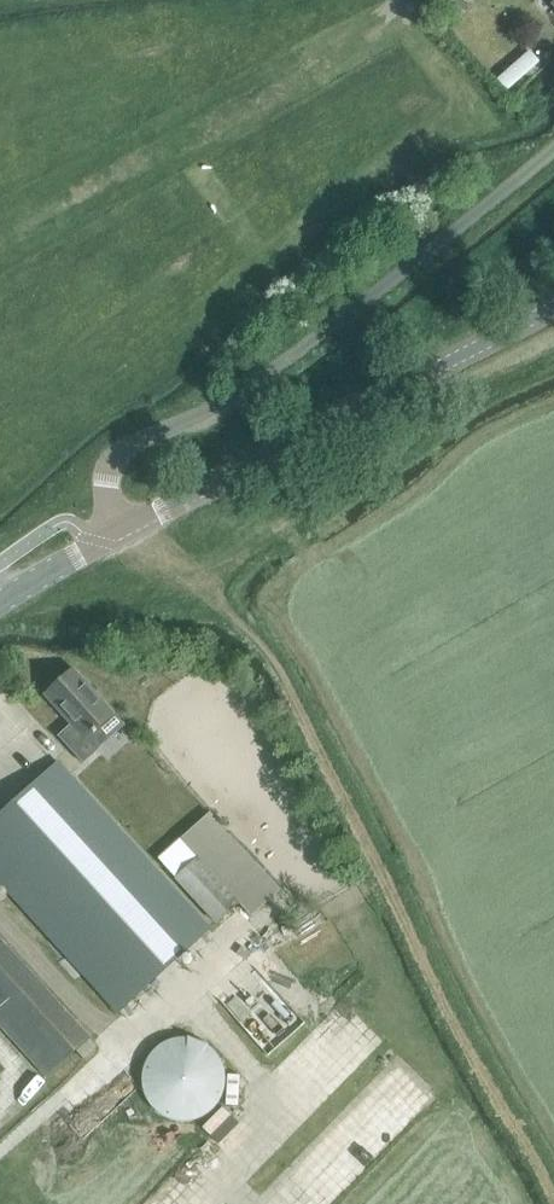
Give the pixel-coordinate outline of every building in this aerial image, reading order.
[(533,52),(498,77),(506,88),(541,62),(533,52)] [(45,695),(70,723),(58,735),(82,763),(97,750),(106,741),(95,730),(113,713),(74,669),(45,695)] [(67,753),(58,762),(0,815),(0,882),(118,1012),(209,928),(69,775),(78,766),(68,753),(67,753)] [(156,859),(174,879),(216,925),(238,903),(250,917),(280,890),(198,800),(177,819),(187,830),(179,838),(156,859)] [(88,1038),(0,939),(0,1027),(46,1077),(88,1038)] [(235,1086),(236,1077),(235,1067),(233,1061),(229,1054),(224,1048),(217,1042),(209,1038),(202,1036),(195,1036),(187,1036),(180,1038),(172,1042),(167,1047),(161,1053),(157,1059),(155,1067),(154,1075),(154,1084),(156,1091),(160,1098),(164,1104),(171,1110),(179,1115),(187,1117),(195,1118),(203,1117),(210,1115),(217,1111),(224,1106),(229,1100),(232,1093),(235,1086)] [(202,1129),(231,1156),(254,1132),(225,1104),(202,1129)]
